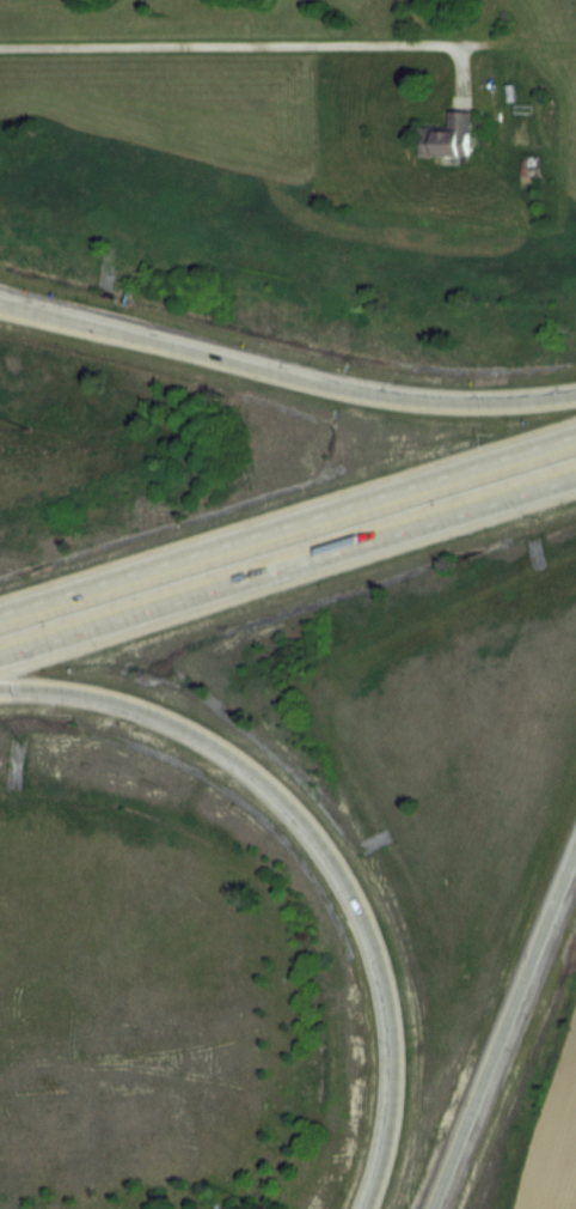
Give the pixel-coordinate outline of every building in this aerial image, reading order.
[(470,110),(448,110),(448,125),(419,125),(419,154),(470,154),(470,110)]
